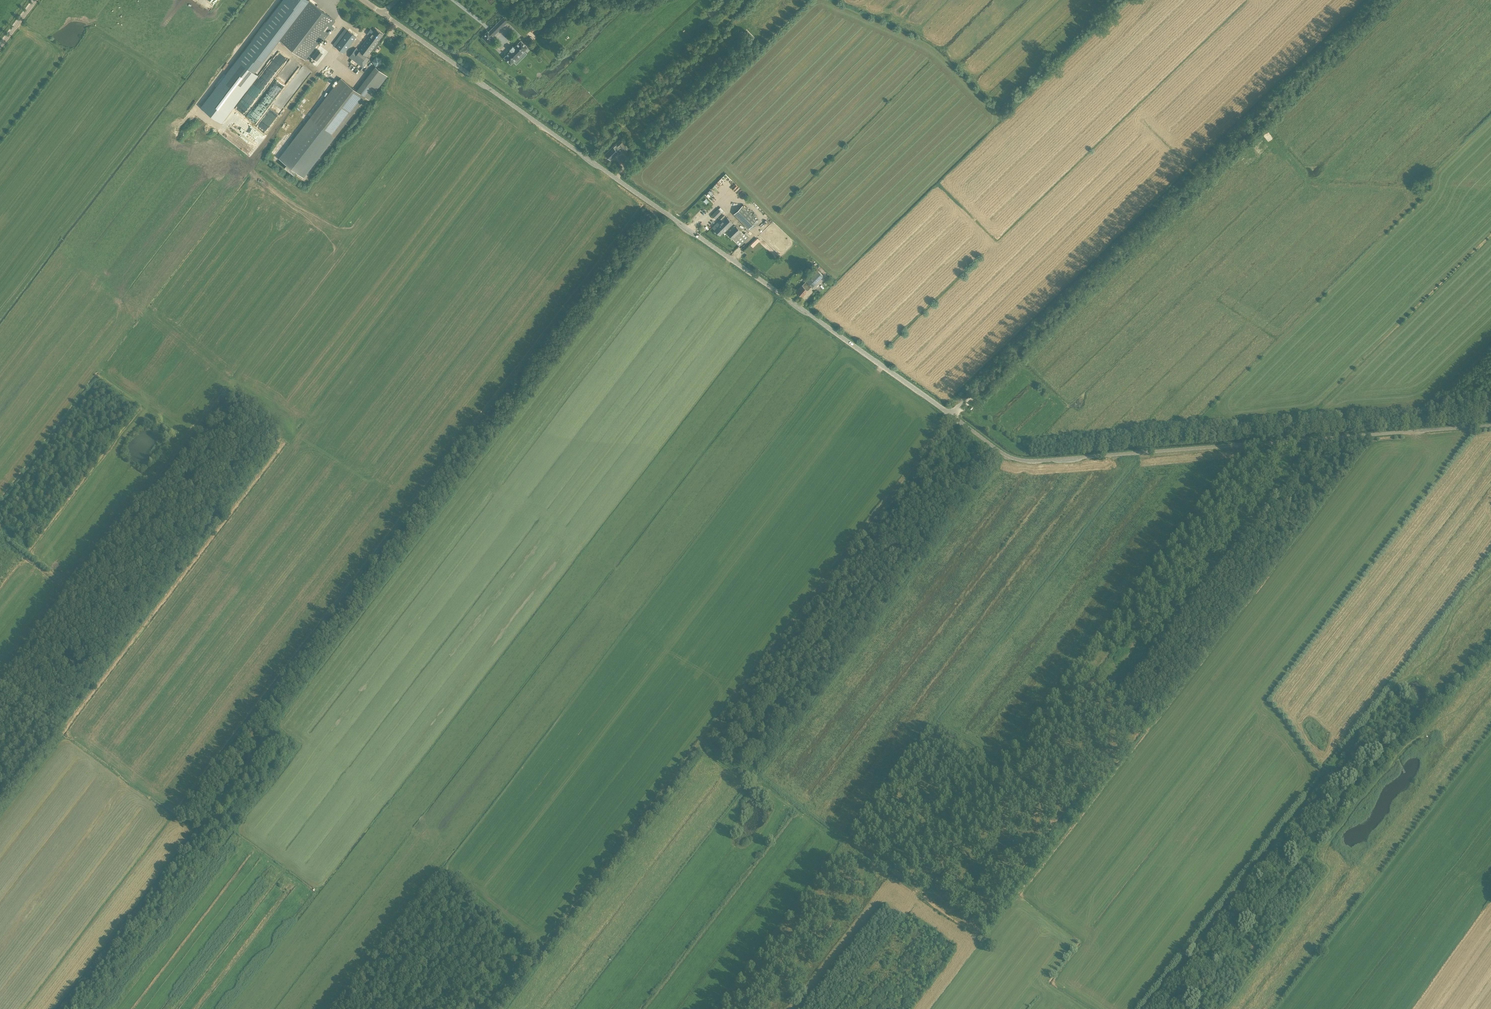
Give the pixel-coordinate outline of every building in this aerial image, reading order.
[(238,60),(250,69),(302,0),(283,0),(238,60)] [(335,20),(320,9),(309,0),(279,39),(305,59),(335,20)] [(496,33),(504,24),(500,20),(492,29),(496,33)] [(333,44),(344,53),(356,36),(345,28),(333,44)] [(356,48),(349,57),(363,67),(370,58),(367,56),(374,47),(375,49),(378,45),(376,44),(383,34),(376,28),(373,32),(371,31),(368,34),(370,35),(358,50),(356,48)] [(488,32),(483,36),(483,37),(488,41),(488,42),(488,41),(493,37),(493,36),(492,36),(488,32)] [(527,47),(521,40),(516,45),(514,47),(513,46),(510,49),(511,50),(509,52),(505,57),(504,57),(505,57),(511,63),(511,64),(511,63),(514,61),(518,65),(525,58),(521,54),(527,47),(528,47),(527,47)] [(316,61),(322,52),(316,48),(310,57),(316,61)] [(376,66),(382,64),(382,58),(376,56),(373,61),(376,66)] [(238,60),(201,106),(220,122),(258,75),(250,69),(238,60)] [(365,96),(341,78),(311,118),(279,158),(303,177),(365,96)] [(629,149),(626,145),(627,144),(622,138),(605,154),(611,160),(618,152),(617,151),(620,148),(625,153),(629,149)] [(631,172),(636,168),(631,164),(627,168),(631,172)] [(725,173),(707,192),(711,196),(718,188),(722,192),(726,188),(724,186),(730,181),(732,183),(734,181),(725,173)] [(748,228),(757,219),(742,205),(733,213),(748,228)] [(712,215),(715,219),(722,212),(719,208),(712,215)] [(727,229),(733,223),(726,216),(720,222),(720,223),(719,224),(718,223),(714,227),(715,228),(714,229),(720,235),(726,229),(727,229)] [(730,230),(727,233),(740,245),(748,238),(749,236),(746,232),(744,234),(735,225),(730,230)] [(807,290),(812,286),(823,275),(815,267),(804,278),(806,281),(802,285),(796,291),(802,297),(808,291),(807,290)]
